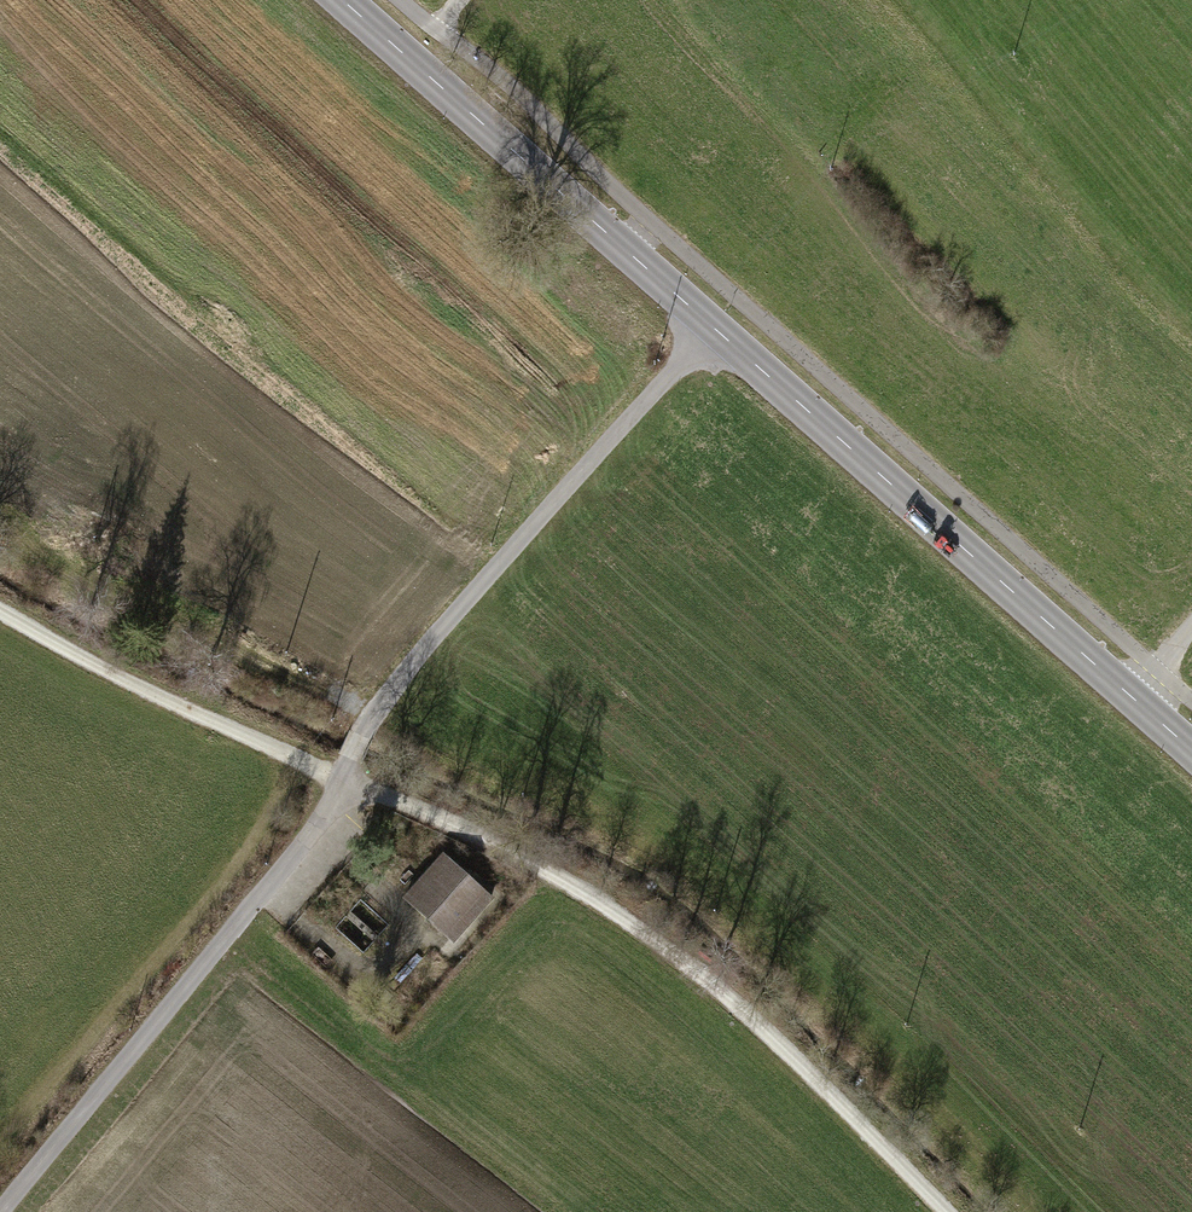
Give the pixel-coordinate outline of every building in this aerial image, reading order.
[(495,895),(445,850),(402,897),(452,942),(495,895)]
